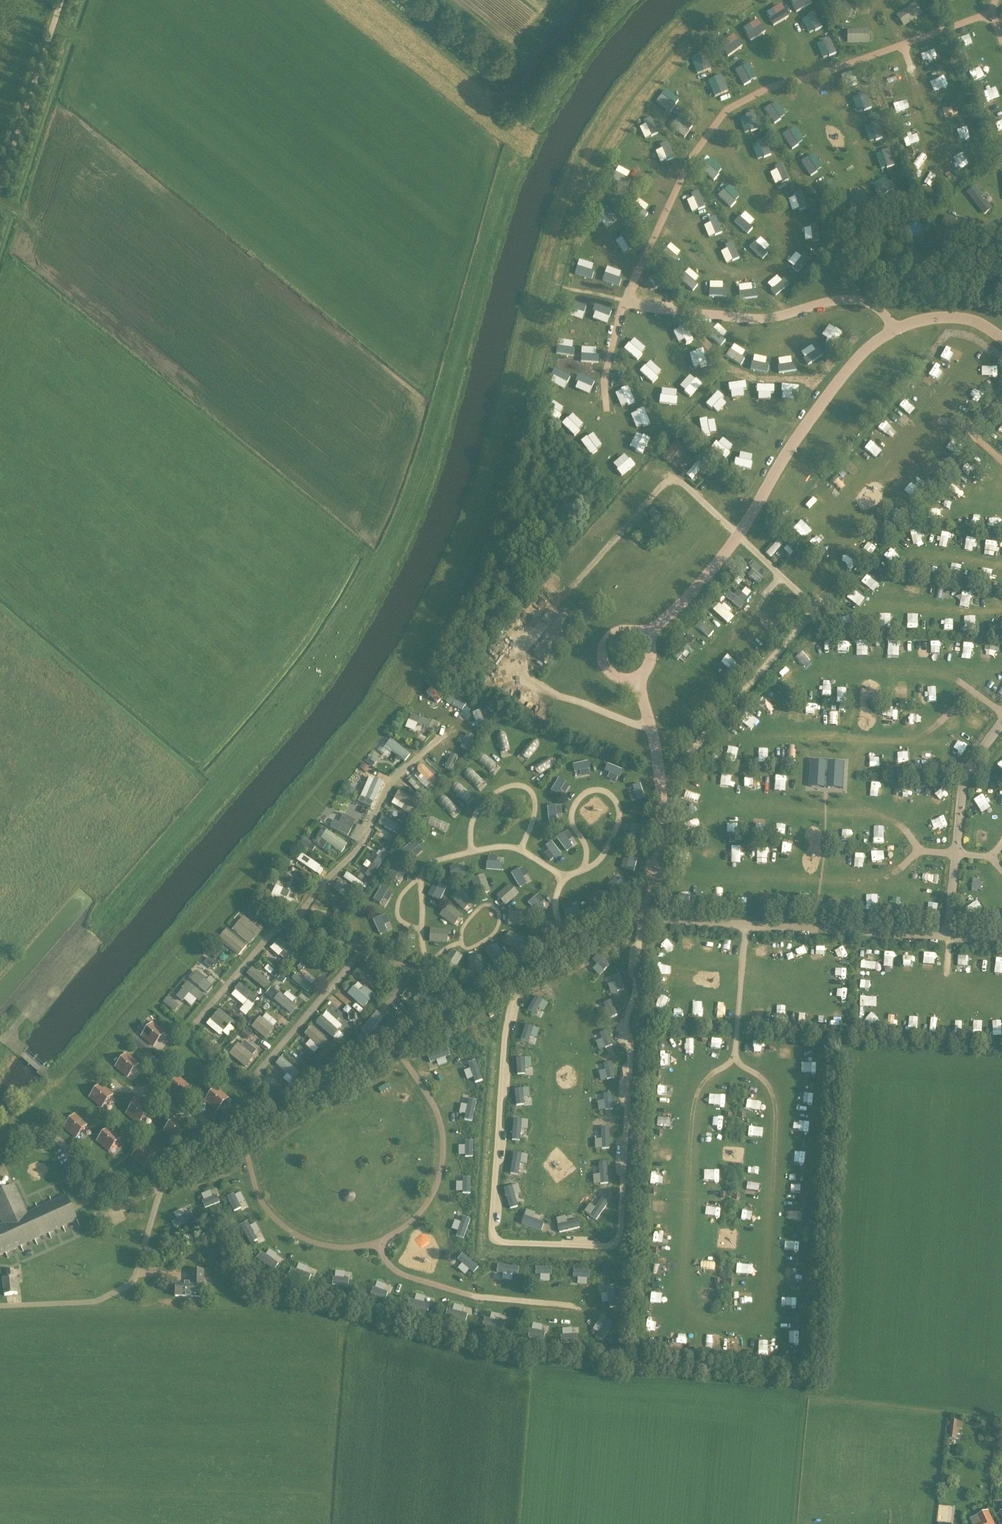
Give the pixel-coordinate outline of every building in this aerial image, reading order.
[(812,4),(810,0),(790,0),(797,12),(812,4)] [(832,17),(853,18),(854,3),(833,2),(832,17)] [(896,15),(904,27),(923,14),(915,3),(896,15)] [(767,13),(774,26),(789,17),(782,4),(767,13)] [(802,19),(810,34),(822,27),(814,13),(802,19)] [(744,28),(751,41),(766,33),(759,20),(744,28)] [(847,29),(848,43),(870,42),(870,29),(847,29)] [(728,57),(743,46),(735,34),(720,45),(728,57)] [(698,56),(692,58),(697,74),(704,71),(698,56)] [(737,70),(744,84),(757,78),(749,63),(737,70)] [(708,80),(715,97),(729,90),(722,74),(708,80)] [(657,100),(671,111),(680,100),(666,89),(657,100)] [(860,95),(864,111),(872,109),(868,93),(860,95)] [(993,93),(985,96),(989,104),(996,101),(993,93)] [(858,97),(853,99),(859,113),(864,110),(858,97)] [(765,108),(774,123),(786,116),(778,101),(765,108)] [(954,101),(950,103),(958,117),(962,115),(954,101)] [(740,116),(744,133),(758,129),(755,113),(740,116)] [(680,115),(671,126),(684,136),(693,125),(680,115)] [(652,118),(639,124),(645,139),(659,133),(652,118)] [(880,123),(866,125),(869,142),(883,139),(880,123)] [(795,126),(783,134),(793,148),(805,140),(795,126)] [(766,139),(753,143),(757,159),(771,155),(766,139)] [(662,149),(657,150),(660,162),(673,159),(669,141),(660,143),(662,149)] [(876,153),(881,170),(895,165),(890,149),(876,153)] [(814,153),(802,161),(811,175),(824,167),(814,153)] [(703,170),(714,180),(724,169),(712,159),(703,170)] [(770,171),(776,185),(790,179),(783,164),(770,171)] [(628,188),(632,181),(627,178),(631,173),(619,166),(612,179),(628,188)] [(889,177),(873,183),(879,197),(894,190),(889,177)] [(820,186),(827,197),(838,191),(832,180),(820,186)] [(731,206),(741,196),(729,185),(719,195),(731,206)] [(977,185),(967,193),(985,215),(995,207),(977,185)] [(864,190),(848,195),(853,209),(869,204),(864,190)] [(789,199),(793,212),(807,208),(802,191),(794,193),(796,197),(789,199)] [(686,198),(693,212),(706,206),(699,192),(686,198)] [(639,199),(636,204),(645,211),(649,206),(639,199)] [(634,213),(643,218),(647,212),(638,207),(634,213)] [(745,211),(735,222),(747,233),(757,221),(745,211)] [(709,218),(710,223),(705,225),(709,237),(723,232),(717,216),(709,218)] [(819,224),(811,224),(811,228),(805,228),(805,241),(820,241),(819,224)] [(763,259),(768,253),(765,250),(770,246),(761,236),(751,247),(763,259)] [(726,244),(727,249),(722,251),(726,263),(739,259),(734,242),(726,244)] [(667,248),(677,256),(681,252),(671,243),(667,248)] [(672,259),(675,255),(669,250),(665,254),(672,259)] [(788,263),(798,273),(809,261),(798,251),(788,263)] [(689,269),(686,275),(696,281),(699,275),(689,269)] [(685,274),(680,281),(694,291),(699,284),(685,274)] [(779,274),(767,284),(776,295),(788,285),(779,274)] [(711,297),(728,296),(727,289),(723,289),(723,282),(710,282),(711,297)] [(741,299),(758,297),(757,289),(753,289),(752,283),(739,285),(741,299)] [(817,304),(827,296),(819,285),(805,296),(809,302),(813,299),(817,304)] [(647,299),(656,293),(653,288),(644,295),(647,299)] [(797,309),(783,320),(788,326),(791,324),(795,328),(805,320),(797,309)] [(924,328),(931,328),(931,324),(940,325),(941,315),(926,314),(924,328)] [(960,318),(945,318),(945,331),(953,331),(953,328),(960,327),(960,318)] [(1001,322),(1001,320),(993,319),(992,334),(1001,335),(1001,322)] [(631,336),(620,340),(624,350),(644,342),(638,326),(629,329),(631,336)] [(723,327),(715,334),(721,340),(729,333),(723,327)] [(682,330),(670,337),(673,342),(685,335),(682,330)] [(763,342),(770,353),(783,345),(776,333),(763,342)] [(598,359),(608,355),(600,334),(591,337),(598,359)] [(724,355),(735,343),(730,338),(719,351),(724,355)] [(817,360),(827,347),(817,339),(807,352),(817,360)] [(683,361),(694,356),(696,359),(706,354),(700,342),(679,353),(683,361)] [(636,363),(639,368),(655,359),(651,353),(636,363)] [(750,377),(761,369),(754,357),(739,367),(743,374),(747,371),(750,377)] [(838,364),(833,370),(847,381),(852,375),(838,364)] [(696,370),(699,379),(707,376),(704,368),(696,370)] [(923,375),(930,388),(938,384),(932,371),(923,375)] [(653,384),(658,380),(653,374),(643,381),(659,405),(665,401),(653,384)] [(829,380),(818,387),(826,399),(837,392),(829,380)] [(717,393),(722,399),(725,396),(729,401),(740,393),(731,382),(717,393)] [(663,393),(667,399),(679,391),(675,385),(663,393)] [(911,388),(906,396),(918,404),(923,396),(911,388)] [(871,411),(881,398),(872,391),(862,404),(871,411)] [(802,404),(811,415),(821,407),(811,396),(802,404)] [(617,410),(621,415),(638,404),(634,398),(617,410)] [(967,410),(969,401),(955,398),(953,407),(967,410)] [(573,406),(566,413),(572,420),(568,423),(579,435),(590,424),(573,406)] [(906,421),(910,412),(897,406),(893,415),(906,421)] [(646,407),(625,419),(630,427),(643,419),(648,427),(656,423),(646,407)] [(793,415),(786,425),(797,434),(805,424),(793,415)] [(938,423),(949,432),(955,425),(944,416),(938,423)] [(881,420),(866,436),(877,446),(884,439),(881,437),(890,427),(895,431),(898,427),(889,419),(885,424),(881,420)] [(755,434),(761,428),(757,424),(751,431),(755,434)] [(838,424),(832,435),(845,442),(851,431),(838,424)] [(597,428),(577,442),(582,448),(601,434),(597,428)] [(928,452),(937,447),(929,434),(921,439),(928,452)] [(777,436),(772,448),(785,454),(790,442),(777,436)] [(670,463),(684,446),(677,440),(663,457),(670,463)] [(827,462),(835,452),(826,444),(818,454),(827,462)] [(922,467),(928,460),(914,446),(908,452),(922,467)] [(846,464),(858,472),(865,462),(853,453),(846,464)] [(687,474),(692,479),(705,466),(699,460),(687,474)] [(613,461),(603,471),(608,476),(618,466),(613,461)] [(811,462),(800,468),(807,481),(818,475),(811,462)] [(902,490),(906,478),(893,473),(888,485),(902,490)] [(884,491),(872,496),(878,509),(889,504),(884,491)] [(748,503),(733,521),(739,526),(755,508),(748,503)] [(852,516),(866,528),(874,518),(861,507),(852,516)] [(755,509),(750,517),(758,522),(763,515),(755,509)] [(754,541),(767,527),(760,521),(747,535),(754,541)] [(595,532),(587,541),(595,548),(603,539),(595,532)] [(675,536),(670,542),(680,550),(685,544),(675,536)] [(772,558),(783,543),(778,539),(767,554),(772,558)] [(784,550),(792,555),(795,550),(787,545),(784,550)] [(563,561),(575,572),(584,562),(571,551),(563,561)] [(715,557),(710,562),(716,568),(722,563),(715,557)] [(750,560),(746,566),(750,569),(746,576),(761,585),(769,572),(750,560)] [(555,595),(560,589),(552,582),(546,588),(555,595)] [(734,595),(729,591),(725,595),(740,608),(752,593),(746,587),(742,592),(739,589),(734,595)] [(789,607),(795,601),(784,590),(778,596),(789,607)] [(622,600),(612,613),(621,621),(632,608),(622,600)] [(688,603),(678,615),(686,621),(696,609),(688,603)] [(719,603),(713,610),(729,623),(735,616),(719,603)] [(771,610),(764,618),(775,629),(783,621),(771,610)] [(697,637),(710,624),(704,617),(690,630),(697,637)] [(743,646),(757,654),(763,643),(749,635),(743,646)] [(923,653),(937,653),(937,642),(924,641),(923,653)] [(801,650),(808,658),(816,651),(809,643),(801,650)] [(959,654),(969,654),(969,644),(959,644),(959,654)] [(981,646),(981,655),(990,656),(990,646),(981,646)] [(734,674),(741,667),(728,655),(721,662),(734,674)] [(675,663),(667,671),(675,678),(682,670),(675,663)] [(646,694),(657,704),(666,694),(656,684),(646,694)] [(765,699),(773,706),(779,698),(772,692),(765,699)] [(702,712),(710,703),(698,693),(690,703),(702,712)] [(638,711),(644,717),(654,706),(645,698),(641,704),(643,705),(638,711)] [(451,700),(444,718),(450,721),(457,702),(451,700)] [(424,727),(427,719),(412,713),(406,728),(415,732),(418,724),(424,727)] [(904,717),(904,727),(913,728),(913,718),(904,717)] [(633,753),(643,735),(636,731),(626,750),(633,753)] [(503,757),(512,755),(505,732),(496,735),(503,757)] [(391,739),(385,747),(406,761),(411,754),(391,739)] [(518,757),(525,763),(540,745),(533,739),(518,757)] [(658,741),(652,759),(659,762),(666,743),(658,741)] [(461,747),(451,763),(455,766),(466,750),(461,747)] [(483,753),(477,760),(495,775),(501,767),(483,753)] [(552,756),(531,768),(536,777),(557,764),(552,756)] [(582,777),(592,775),(589,761),(573,764),(575,772),(581,770),(582,777)] [(809,787),(843,789),(845,763),(811,761),(809,787)] [(421,777),(432,788),(439,781),(423,764),(416,770),(422,777),(421,777)] [(617,783),(623,769),(608,764),(605,770),(611,773),(608,779),(617,783)] [(463,774),(480,791),(487,785),(470,767),(463,774)] [(358,802),(371,808),(383,782),(370,776),(358,802)] [(762,784),(762,776),(751,776),(751,784),(762,784)] [(551,791),(558,795),(561,790),(567,793),(572,785),(559,778),(551,791)] [(458,781),(451,788),(469,805),(475,797),(458,781)] [(641,783),(634,785),(635,791),(629,793),(632,802),(646,798),(641,783)] [(877,795),(878,785),(868,785),(868,795),(877,795)] [(392,805),(410,812),(416,799),(398,791),(392,805)] [(444,794),(438,801),(451,815),(458,808),(444,794)] [(987,808),(986,797),(976,797),(976,808),(987,808)] [(563,821),(562,805),(548,806),(549,822),(563,821)] [(351,827),(354,821),(343,815),(339,821),(351,827)] [(400,834),(403,827),(382,817),(379,824),(400,834)] [(431,818),(429,828),(448,832),(450,822),(431,818)] [(333,820),(330,828),(349,835),(352,828),(333,820)] [(626,840),(639,840),(639,825),(626,825),(626,840)] [(318,837),(341,854),(348,845),(328,829),(324,834),(321,832),(318,837)] [(557,838),(567,850),(573,846),(569,841),(574,837),(568,829),(557,838)] [(972,842),(980,843),(982,832),(974,830),(972,842)] [(390,833),(383,845),(390,849),(397,837),(390,833)] [(411,860),(423,851),(416,841),(404,849),(411,860)] [(552,841),(546,846),(550,851),(545,854),(550,862),(562,854),(552,841)] [(736,860),(745,860),(745,847),(736,847),(736,860)] [(364,864),(360,871),(374,879),(389,852),(383,848),(371,868),(364,864)] [(634,872),(639,857),(625,853),(620,868),(634,872)] [(874,853),(874,864),(885,864),(885,853),(874,853)] [(302,854),(298,861),(320,875),(325,868),(302,854)] [(487,870),(504,871),(504,857),(488,856),(487,870)] [(465,862),(450,865),(453,878),(468,875),(465,862)] [(396,863),(391,874),(403,880),(408,869),(396,863)] [(523,877),(529,875),(524,867),(512,873),(519,887),(527,884),(523,877)] [(361,889),(364,884),(347,872),(344,877),(361,889)] [(608,884),(618,894),(628,884),(619,874),(608,884)] [(478,894),(490,891),(486,875),(474,878),(478,894)] [(333,888),(340,892),(345,885),(338,880),(333,888)] [(980,891),(980,881),(970,881),(970,890),(980,891)] [(506,906),(520,894),(511,883),(497,895),(506,906)] [(441,901),(447,887),(441,884),(438,889),(432,886),(428,895),(441,901)] [(276,885),(270,899),(290,907),(296,893),(276,885)] [(386,908),(394,893),(381,886),(373,901),(386,908)] [(463,889),(453,897),(463,911),(474,902),(463,889)] [(590,903),(603,897),(600,890),(587,896),(590,903)] [(538,914),(550,905),(541,893),(529,901),(538,914)] [(563,905),(567,918),(582,915),(579,901),(563,905)] [(440,915),(454,926),(463,915),(448,904),(440,915)] [(527,925),(527,912),(509,912),(509,925),(527,925)] [(387,914),(373,919),(380,934),(393,929),(387,914)] [(232,927),(250,944),(261,932),(243,915),(232,927)] [(430,942),(448,943),(449,929),(430,928),(430,942)] [(220,938),(241,955),(248,946),(227,929),(220,938)] [(508,931),(503,943),(520,951),(526,939),(508,931)] [(399,946),(415,946),(415,934),(400,934),(399,946)] [(271,948),(280,957),(290,946),(280,937),(271,948)] [(684,951),(699,950),(698,938),(683,939),(684,951)] [(705,949),(715,950),(715,940),(705,939),(705,949)] [(731,953),(732,942),(722,941),(721,951),(731,953)] [(613,946),(617,953),(622,950),(618,942),(613,946)] [(767,953),(767,943),(757,942),(756,952),(767,953)] [(497,944),(486,950),(495,965),(506,959),(497,944)] [(792,954),(803,955),(804,946),(793,945),(792,954)] [(442,964),(453,971),(463,956),(452,949),(442,964)] [(904,961),(915,961),(915,951),(904,951),(904,961)] [(848,956),(848,952),(835,952),(835,961),(843,962),(843,956),(848,956)] [(924,952),(923,963),(935,964),(935,953),(924,952)] [(482,955),(469,957),(471,975),(484,973),(482,955)] [(977,956),(977,967),(987,967),(987,956),(977,956)] [(214,969),(218,964),(209,958),(205,963),(214,969)] [(253,967),(247,975),(265,990),(272,983),(253,967)] [(177,996),(194,1009),(212,984),(195,971),(177,996)] [(308,992),(317,981),(308,973),(304,978),(297,972),(292,978),(308,992)] [(364,1008),(375,995),(359,981),(348,994),(364,1008)] [(231,995),(244,1005),(240,1011),(247,1016),(260,998),(240,983),(231,995)] [(299,1007),(293,1002),(295,1000),(282,989),(278,995),(271,989),(267,994),(293,1015),(299,1007)] [(439,997),(420,990),(417,997),(436,1005),(439,997)] [(167,997),(163,1003),(176,1011),(180,1005),(167,997)] [(235,1028),(231,1024),(233,1021),(220,1009),(207,1024),(220,1036),(224,1032),(228,1036),(235,1028)] [(326,1011),(316,1023),(333,1037),(343,1026),(326,1011)] [(378,1011),(361,1030),(368,1036),(384,1017),(378,1011)] [(253,1028),(267,1039),(279,1023),(264,1012),(253,1028)] [(755,1013),(755,1021),(765,1021),(766,1013),(755,1013)] [(816,1026),(824,1026),(825,1017),(817,1017),(816,1026)] [(831,1018),(831,1028),(843,1028),(843,1019),(831,1018)] [(141,1035),(154,1046),(164,1034),(151,1023),(141,1035)] [(954,1032),(963,1034),(964,1026),(955,1025),(954,1032)] [(306,1045),(315,1053),(320,1048),(324,1051),(331,1043),(312,1026),(304,1034),(311,1040),(306,1045)] [(139,1049),(142,1052),(145,1055),(148,1051),(150,1049),(147,1046),(138,1039),(133,1035),(129,1041),(134,1045),(139,1049)] [(245,1067),(258,1052),(244,1039),(231,1054),(245,1067)] [(448,1065),(447,1057),(450,1056),(448,1047),(428,1051),(432,1068),(448,1065)] [(115,1066),(128,1077),(138,1065),(125,1054),(115,1066)] [(275,1064),(287,1074),(283,1079),(291,1085),(302,1074),(282,1056),(275,1064)] [(474,1078),(475,1082),(482,1080),(477,1060),(468,1062),(470,1070),(465,1071),(468,1080),(474,1078)] [(177,1077),(167,1089),(180,1100),(190,1088),(177,1077)] [(100,1085),(89,1097),(102,1107),(112,1095),(100,1085)] [(205,1100),(217,1111),(227,1099),(215,1088),(205,1100)] [(747,1098),(747,1106),(757,1107),(758,1099),(747,1098)] [(228,1099),(220,1108),(225,1112),(233,1103),(228,1099)] [(468,1105),(462,1103),(460,1113),(466,1114),(465,1119),(473,1121),(478,1100),(469,1099),(468,1105)] [(126,1113),(138,1124),(149,1112),(136,1101),(126,1113)] [(64,1127),(76,1138),(87,1125),(74,1115),(64,1127)] [(174,1118),(163,1131),(176,1141),(186,1129),(174,1118)] [(513,1119),(513,1140),(520,1140),(520,1138),(528,1138),(528,1119),(513,1119)] [(750,1134),(761,1134),(761,1124),(750,1124),(750,1134)] [(596,1149),(611,1148),(610,1127),(602,1127),(602,1139),(595,1139),(596,1149)] [(97,1141),(109,1151),(120,1139),(107,1128),(97,1141)] [(466,1145),(459,1146),(459,1156),(474,1155),(474,1140),(466,1140),(466,1145)] [(155,1154),(142,1144),(132,1156),(144,1166),(155,1154)] [(526,1175),(528,1154),(513,1153),(511,1173),(526,1175)] [(600,1162),(600,1174),(594,1175),(594,1184),(609,1183),(608,1162),(600,1162)] [(456,1192),(471,1193),(471,1177),(463,1177),(463,1182),(457,1182),(456,1192)] [(758,1192),(760,1183),(748,1180),(745,1190),(758,1192)] [(77,1220),(66,1196),(27,1214),(14,1185),(0,1192),(0,1218),(3,1225),(0,1226),(0,1255),(77,1220)] [(518,1207),(516,1195),(521,1194),(519,1185),(506,1188),(510,1209),(518,1207)] [(221,1203),(219,1195),(213,1197),(211,1191),(202,1193),(205,1207),(221,1203)] [(234,1212),(248,1206),(242,1191),(228,1197),(234,1212)] [(595,1206),(600,1200),(595,1197),(591,1203),(595,1206)] [(602,1198),(595,1207),(590,1204),(585,1211),(596,1220),(609,1203),(602,1198)] [(789,1206),(788,1216),(800,1216),(801,1207),(789,1206)] [(183,1208),(174,1213),(177,1219),(172,1221),(176,1228),(195,1219),(191,1211),(186,1214),(183,1208)] [(522,1223),(542,1231),(545,1223),(542,1221),(544,1216),(527,1210),(522,1223)] [(557,1218),(560,1232),(581,1228),(579,1220),(575,1220),(574,1214),(557,1218)] [(463,1217),(461,1222),(455,1220),(452,1229),(458,1230),(456,1236),(466,1239),(471,1219),(463,1217)] [(257,1223),(250,1225),(248,1221),(241,1224),(250,1244),(258,1240),(259,1243),(265,1241),(257,1223)] [(274,1261),(278,1255),(270,1250),(266,1255),(261,1251),(257,1259),(275,1270),(279,1264),(274,1261)] [(463,1253),(458,1259),(463,1263),(459,1268),(466,1274),(469,1270),(473,1274),(479,1267),(463,1253)] [(655,1262),(655,1272),(664,1272),(664,1262),(655,1262)] [(297,1270),(292,1268),(289,1276),(309,1283),(314,1269),(299,1264),(297,1270)] [(497,1272),(503,1273),(503,1279),(512,1281),(513,1275),(518,1275),(520,1267),(498,1264),(497,1272)] [(536,1281),(551,1281),(551,1266),(536,1266),(536,1281)] [(735,1275),(746,1278),(749,1269),(738,1266),(735,1275)] [(16,1278),(14,1278),(13,1269),(7,1270),(8,1279),(3,1279),(4,1296),(17,1295),(16,1278)] [(574,1269),(574,1277),(578,1277),(578,1284),(589,1285),(589,1270),(574,1269)] [(190,1270),(190,1284),(175,1284),(175,1297),(203,1298),(203,1284),(203,1271),(190,1270)] [(350,1278),(345,1278),(345,1272),(335,1270),(333,1285),(349,1287),(350,1278)] [(376,1281),(371,1295),(386,1300),(389,1293),(384,1291),(386,1285),(376,1281)] [(610,1307),(616,1307),(615,1286),(607,1286),(607,1293),(602,1294),(602,1303),(609,1303),(610,1307)] [(431,1304),(424,1302),(426,1296),(417,1294),(415,1300),(410,1299),(408,1306),(428,1312),(431,1304)] [(463,1313),(463,1305),(454,1305),(453,1310),(447,1309),(447,1319),(467,1320),(468,1313),(463,1313)] [(490,1319),(485,1318),(483,1325),(504,1330),(506,1322),(500,1321),(501,1315),(492,1312),(490,1319)] [(597,1321),(594,1330),(599,1331),(596,1339),(606,1342),(613,1322),(606,1320),(604,1324),(597,1321)] [(541,1331),(542,1325),(533,1323),(530,1337),(544,1340),(546,1332),(541,1331)] [(578,1342),(578,1335),(573,1335),(573,1328),(562,1328),(563,1342),(578,1342)] [(963,1439),(964,1431),(965,1421),(952,1420),(949,1444),(956,1445),(957,1438),(963,1439)] [(981,1523),(980,1523),(978,1523),(994,1523),(989,1511),(984,1513),(987,1521),(981,1523)]
